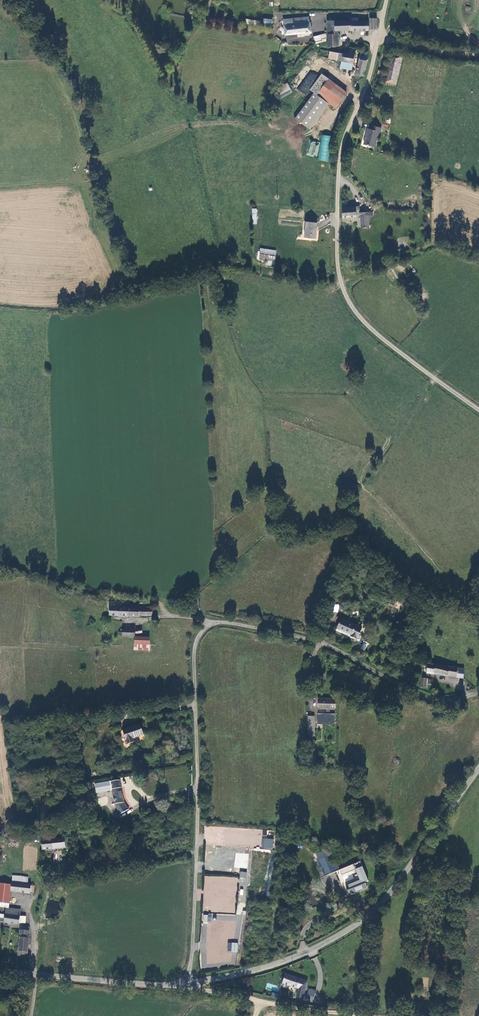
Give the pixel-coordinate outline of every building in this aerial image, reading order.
[(283,19),(285,35),(304,33),(311,32),(310,23),(309,17),(283,19)] [(338,30),(369,30),(368,21),(358,21),(358,18),(351,18),(351,20),(336,21),(327,21),(327,29),(328,41),(328,46),(338,46),(338,30)] [(316,44),(326,41),(326,34),(320,35),(321,39),(315,40),(316,44)] [(338,53),(337,60),(342,61),(353,63),(356,49),(345,47),(344,54),(338,53)] [(328,58),(337,60),(338,53),(330,51),(328,58)] [(368,55),(360,54),(356,75),(364,76),(368,55)] [(393,56),(387,84),(397,86),(402,58),(393,56)] [(352,69),(353,63),(342,61),(340,67),(352,69)] [(346,94),(321,76),(310,90),(314,93),(327,101),(336,108),(346,94)] [(274,90),(279,99),(292,92),(287,83),(274,90)] [(308,127),(327,101),(314,93),(295,118),(308,127)] [(383,122),(382,126),(389,127),(389,124),(390,124),(391,116),(386,115),(384,123),(383,122)] [(368,128),(364,144),(375,147),(379,130),(381,131),(381,128),(371,125),(370,129),(368,128)] [(318,159),(330,161),(333,136),(321,134),(318,159)] [(360,215),(361,227),(369,227),(368,216),(370,216),(370,211),(359,212),(359,206),(354,206),(354,207),(347,207),(347,216),(360,215)] [(317,222),(305,221),(304,237),(315,238),(317,222)] [(275,262),(276,251),(260,249),(260,252),(259,259),(259,260),(266,261),(275,262)] [(152,616),(153,609),(141,608),(132,607),(133,604),(129,604),(129,602),(110,602),(109,615),(138,617),(139,616),(139,615),(152,616)] [(353,626),(339,620),(334,630),(342,633),(349,636),(348,638),(355,641),(360,628),(354,625),(353,626)] [(149,637),(135,637),(135,642),(135,650),(149,650),(149,637)] [(457,668),(436,664),(436,665),(429,664),(427,673),(456,678),(457,668)] [(465,679),(466,669),(457,668),(456,678),(465,679)] [(330,714),(330,710),(335,710),(335,699),(318,698),(318,709),(326,709),(326,714),(318,713),(317,722),(335,723),(335,714),(330,714)] [(141,724),(123,730),(128,744),(135,742),(134,738),(144,735),(141,724)] [(117,780),(95,784),(97,792),(108,790),(107,788),(117,786),(117,780)] [(123,802),(120,788),(112,789),(114,804),(120,814),(127,810),(122,804),(123,803),(123,802)] [(69,823),(55,825),(56,830),(62,829),(63,831),(70,830),(69,823)] [(206,824),(204,843),(249,847),(250,841),(252,842),(253,831),(238,830),(238,827),(206,824)] [(50,834),(40,835),(42,850),(52,848),(57,847),(57,848),(65,847),(64,838),(64,837),(51,839),(50,834)] [(273,839),(263,838),(262,849),(272,850),(273,839)] [(247,854),(236,853),(234,867),(246,868),(247,854)] [(341,880),(335,865),(326,869),(329,878),(332,884),(341,880)] [(237,877),(204,875),(203,911),(222,912),(222,906),(231,906),(231,902),(236,902),(237,877)] [(365,883),(363,879),(351,884),(351,883),(345,885),(349,895),(355,893),(354,892),(367,887),(366,883),(365,883)] [(0,883),(0,907),(8,907),(9,903),(11,885),(0,883)] [(27,884),(12,883),(11,891),(30,893),(30,892),(31,885),(31,884),(27,884)] [(6,908),(6,914),(20,916),(21,910),(6,908)] [(4,922),(19,924),(19,923),(20,916),(6,914),(5,914),(5,915),(4,922)] [(20,926),(18,951),(28,952),(29,937),(29,931),(29,927),(20,926)] [(237,943),(228,943),(228,952),(237,952),(237,943)] [(303,999),(307,981),(285,975),(282,983),(299,988),(296,997),(303,999)]
